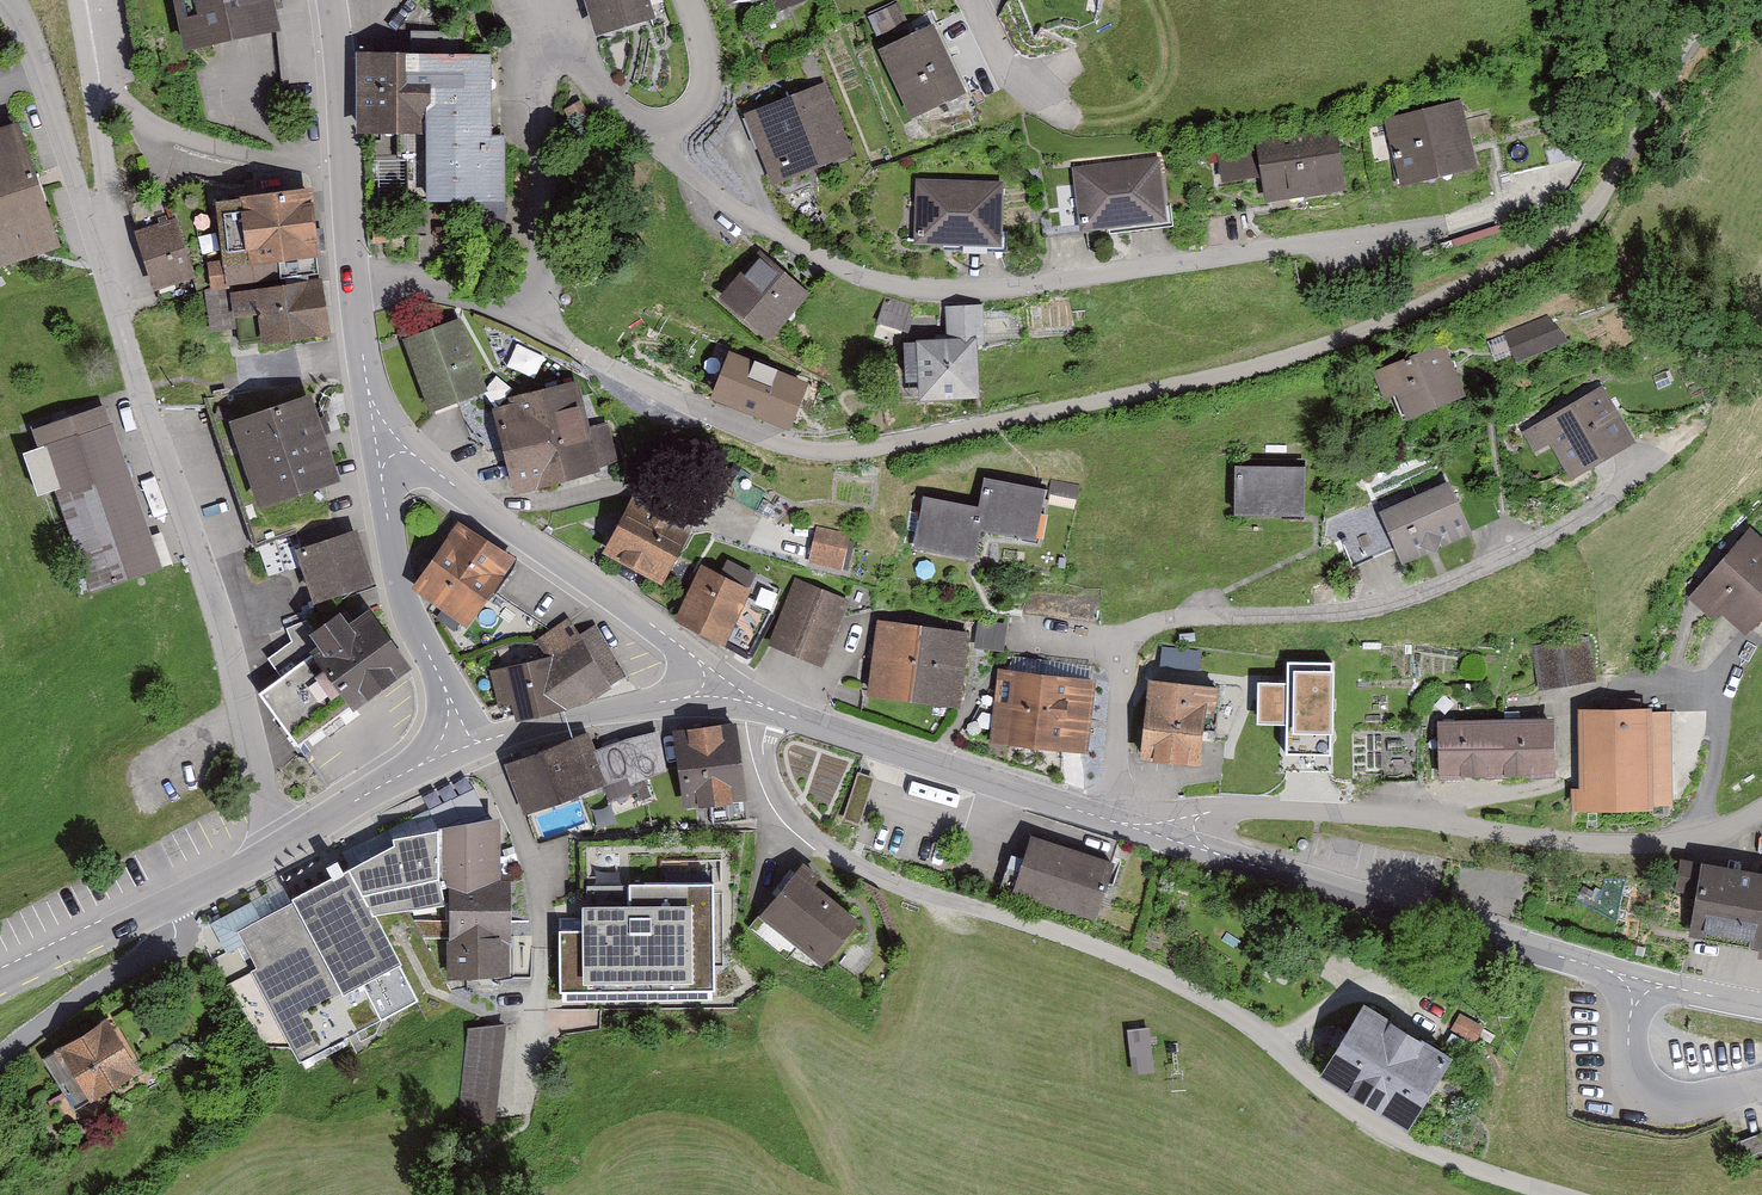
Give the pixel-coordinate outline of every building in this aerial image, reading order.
[(173,0),(137,0),(154,71),(188,63),(173,0)] [(185,49),(277,27),(271,0),(173,0),(185,49)] [(650,0),(577,0),(590,40),(656,19),(650,0)] [(771,18),(807,4),(805,0),(764,0),(771,18)] [(871,3),(883,33),(917,18),(909,0),(877,0),(871,3)] [(962,99),(930,32),(870,60),(902,128),(962,99)] [(486,56),(356,58),(357,136),(420,135),(487,134),(486,56)] [(824,89),(743,119),(770,193),(851,163),(824,89)] [(1455,110),(1379,122),(1388,181),(1464,170),(1455,110)] [(0,129),(0,266),(50,250),(10,126),(0,129)] [(495,134),(487,134),(420,135),(421,200),(496,199),(495,134)] [(1329,136),(1211,154),(1216,188),(1248,184),(1251,208),(1337,195),(1329,136)] [(1156,164),(1068,172),(1074,235),(1161,227),(1156,164)] [(994,188),(910,183),(907,246),(991,250),(994,188)] [(305,193),(224,203),(233,273),(314,263),(305,193)] [(173,221),(131,234),(151,297),(193,283),(173,221)] [(804,299),(758,257),(712,308),(758,350),(804,299)] [(318,285),(241,297),(244,315),(255,314),(260,349),(327,339),(318,285)] [(889,286),(883,310),(912,318),(918,293),(889,286)] [(941,347),(900,347),(900,402),(965,402),(965,356),(975,356),(975,309),(941,309),(941,347)] [(1542,320),(1501,337),(1513,364),(1553,347),(1542,320)] [(459,323),(398,342),(419,412),(480,394),(459,323)] [(1436,348),(1365,372),(1375,401),(1388,396),(1395,418),(1453,398),(1436,348)] [(733,360),(717,402),(789,429),(805,387),(733,360)] [(576,388),(485,406),(502,493),(612,472),(603,427),(584,430),(576,388)] [(1598,391),(1523,430),(1535,453),(1544,448),(1560,478),(1626,443),(1598,391)] [(314,401),(228,428),(255,515),(341,488),(314,401)] [(100,408),(23,434),(77,596),(154,571),(100,408)] [(1305,473),(1240,471),(1238,521),(1303,524),(1305,473)] [(982,505),(978,527),(1033,537),(1042,487),(987,477),(982,505)] [(1441,488),(1373,515),(1393,565),(1461,537),(1441,488)] [(926,495),(917,545),(973,555),(978,527),(982,505),(926,495)] [(679,537),(626,508),(600,555),(652,584),(679,537)] [(515,561),(458,521),(413,585),(470,625),(515,561)] [(847,530),(814,524),(806,565),(840,571),(847,530)] [(345,532),(286,552),(303,603),(363,583),(345,532)] [(1744,535),(1684,599),(1713,626),(1719,619),(1735,634),(1761,605),(1761,552),(1744,535)] [(718,579),(697,569),(670,622),(717,646),(719,642),(738,651),(761,607),(738,596),(746,580),(723,568),(718,579)] [(844,600),(795,582),(769,652),(819,670),(844,600)] [(1004,636),(1010,613),(984,607),(979,631),(1004,636)] [(280,675),(260,689),(297,743),(402,669),(361,610),(334,629),(328,620),(269,661),(280,675)] [(967,634),(879,622),(869,689),(957,701),(967,634)] [(546,658),(490,668),(498,711),(507,710),(509,724),(568,713),(622,677),(592,633),(577,643),(564,624),(536,643),(546,658)] [(1585,642),(1537,650),(1543,683),(1590,675),(1585,642)] [(1323,668),(1273,666),(1272,687),(1253,686),(1251,725),(1268,726),(1266,768),(1319,770),(1323,668)] [(1092,682),(1002,671),(994,737),(1084,748),(1092,682)] [(1214,691),(1141,685),(1134,763),(1192,768),(1196,713),(1212,715),(1214,691)] [(1641,713),(1574,713),(1573,812),(1641,813),(1641,713)] [(1504,773),(1504,723),(1440,725),(1441,774),(1504,773)] [(1551,772),(1550,723),(1504,723),(1504,773),(1551,772)] [(730,725),(668,733),(678,810),(740,802),(730,725)] [(584,739),(503,767),(519,813),(601,785),(605,796),(664,776),(649,732),(589,753),(584,739)] [(852,805),(866,807),(872,764),(858,762),(852,805)] [(390,840),(239,924),(306,1062),(414,1002),(366,918),(444,906),(445,985),(503,982),(502,878),(493,879),(493,822),(390,840)] [(1072,850),(1032,837),(1023,864),(1011,859),(1002,887),(1094,917),(1112,864),(1072,850)] [(727,850),(549,855),(553,1004),(731,1000),(727,850)] [(1682,863),(1678,894),(1689,896),(1682,941),(1758,952),(1759,945),(1761,946),(1761,876),(1682,863)] [(817,877),(802,865),(752,926),(786,954),(797,941),(820,960),(855,918),(812,883),(817,877)] [(1484,1027),(1459,1014),(1450,1030),(1475,1043),(1484,1027)] [(1450,1064),(1365,1015),(1327,1080),(1413,1129),(1450,1064)] [(130,1076),(99,1027),(50,1059),(81,1107),(130,1076)] [(506,1027),(468,1028),(457,1125),(496,1127),(506,1027)] [(1129,1031),(1133,1071),(1152,1068),(1147,1029),(1129,1031)]
